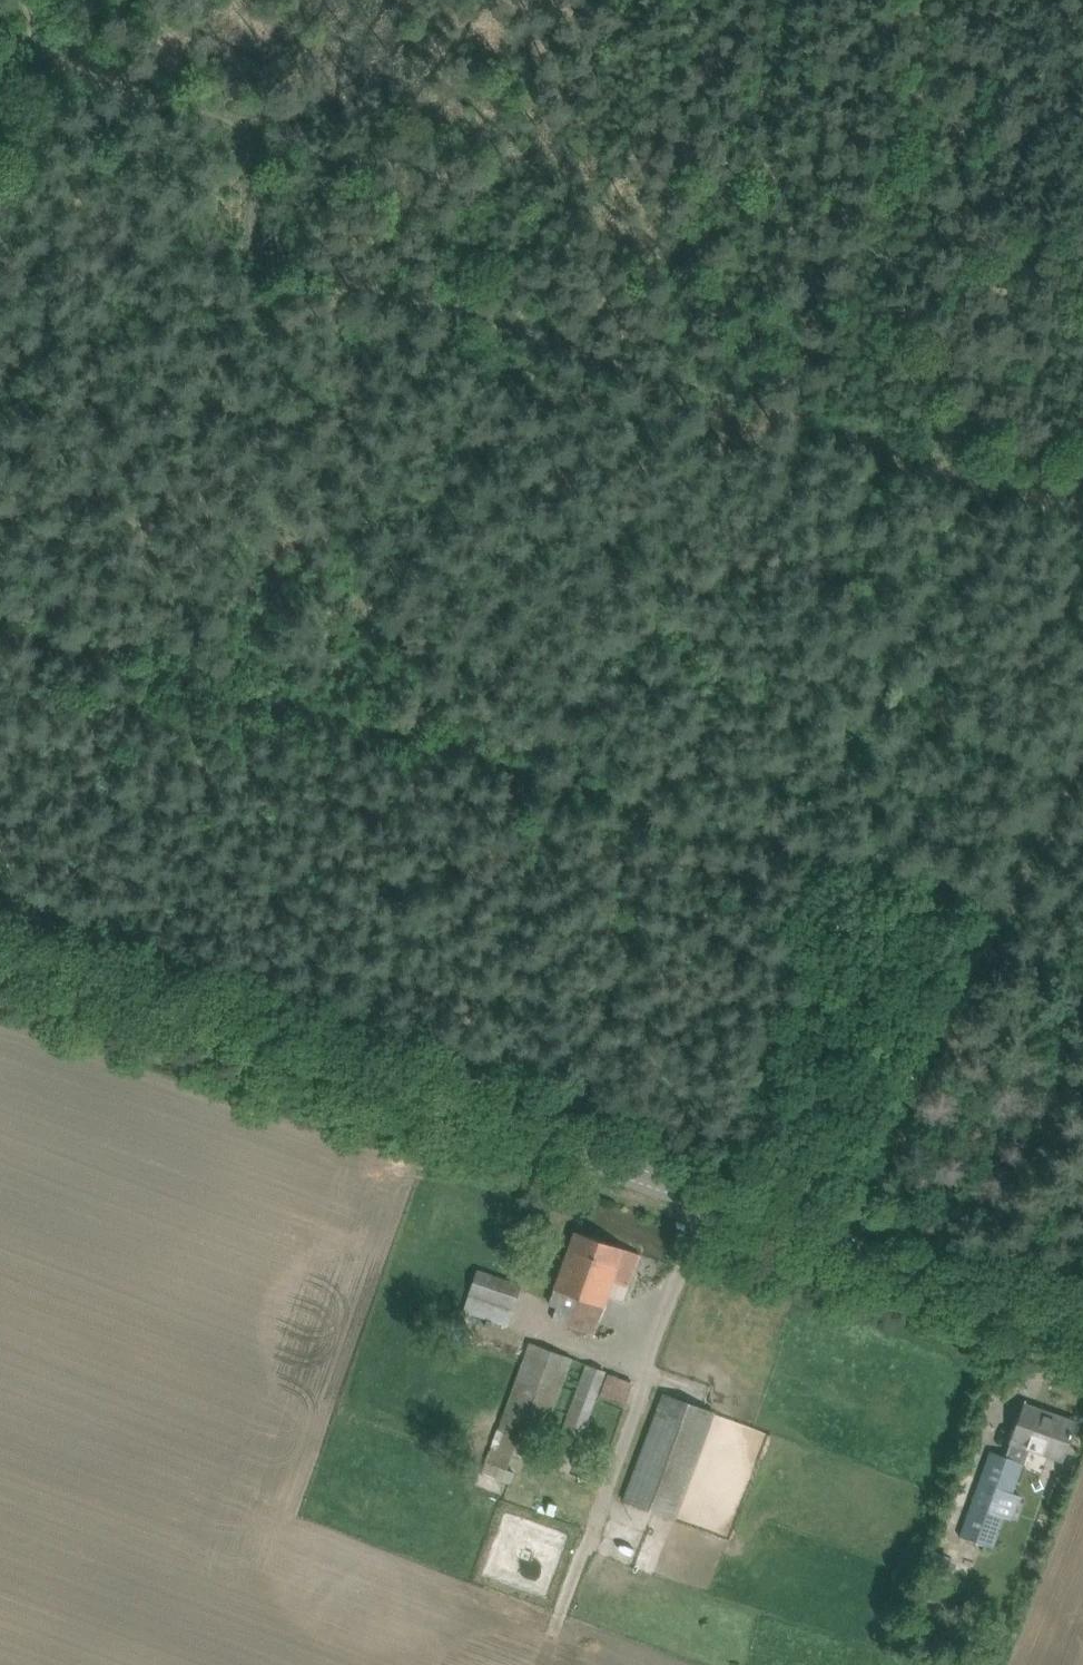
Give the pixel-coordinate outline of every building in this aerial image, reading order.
[(558,1306),(553,1319),(595,1333),(609,1293),(625,1299),(640,1254),(576,1231),(550,1304),(558,1306)] [(522,1284),(477,1269),(464,1311),(508,1326),(522,1284)] [(482,1473),(504,1481),(510,1483),(515,1471),(508,1469),(521,1433),(543,1440),(572,1358),(529,1342),(482,1473)] [(542,1460),(569,1471),(606,1371),(589,1365),(555,1451),(547,1447),(542,1460)] [(600,1394),(625,1403),(633,1382),(608,1372),(600,1394)] [(715,1413),(701,1408),(664,1394),(657,1415),(626,1501),(676,1519),(715,1413)] [(960,1535),(994,1547),(1030,1447),(1062,1458),(1075,1422),(1026,1405),(1007,1458),(990,1452),(960,1535)]
